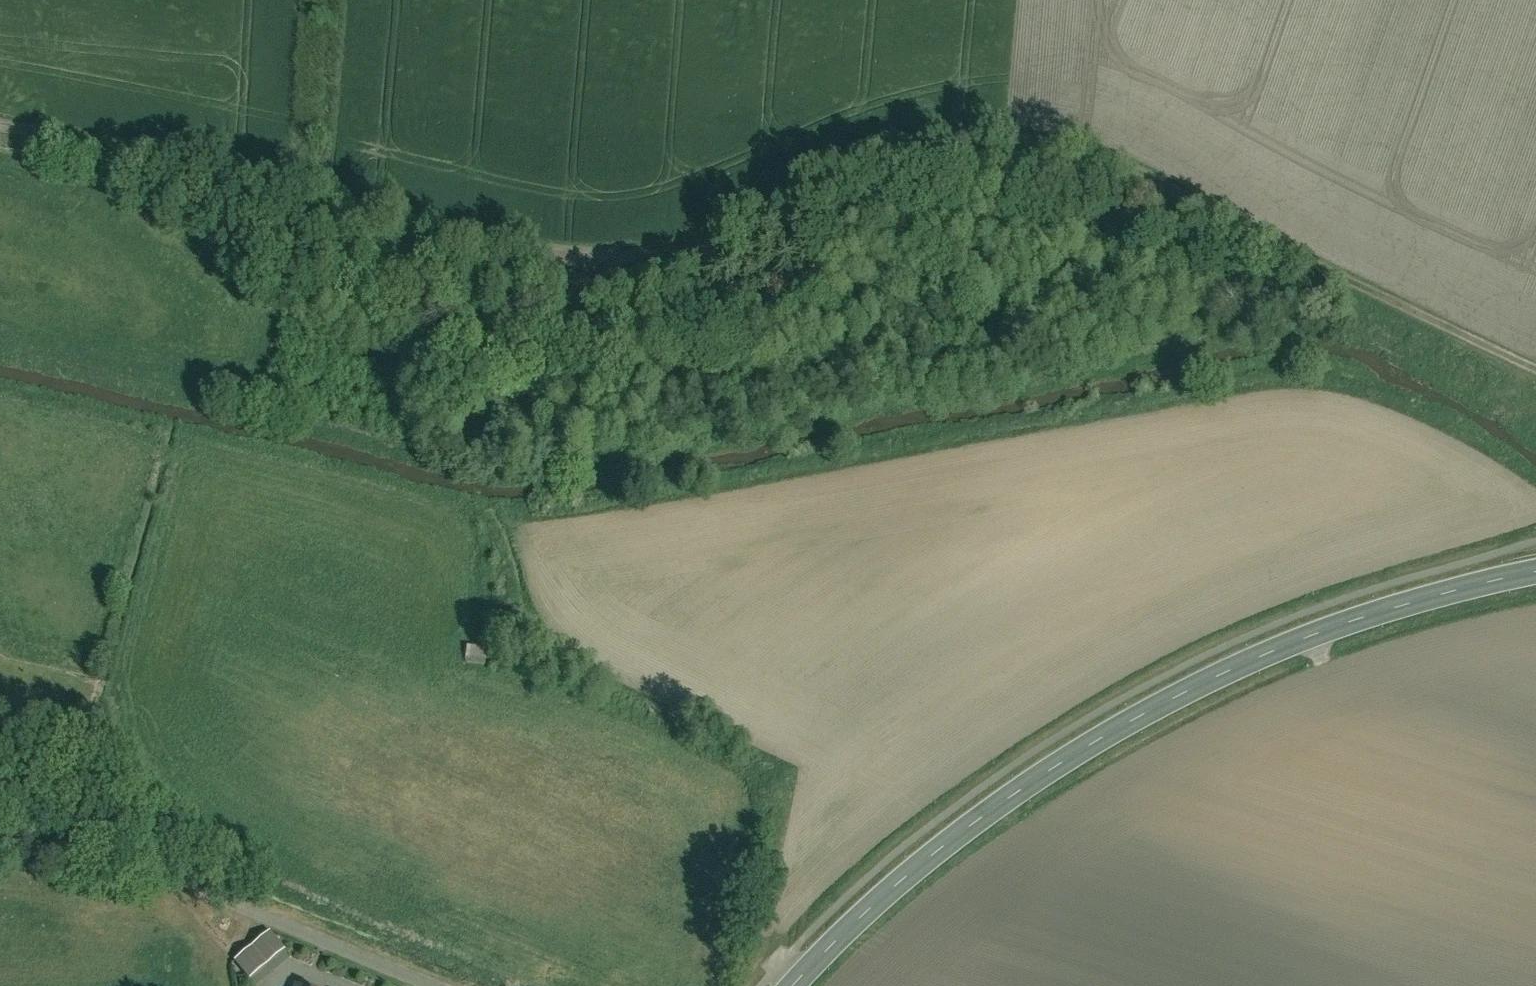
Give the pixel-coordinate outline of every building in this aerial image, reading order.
[(274,929),(237,957),(252,977),(289,949),(274,929)]
